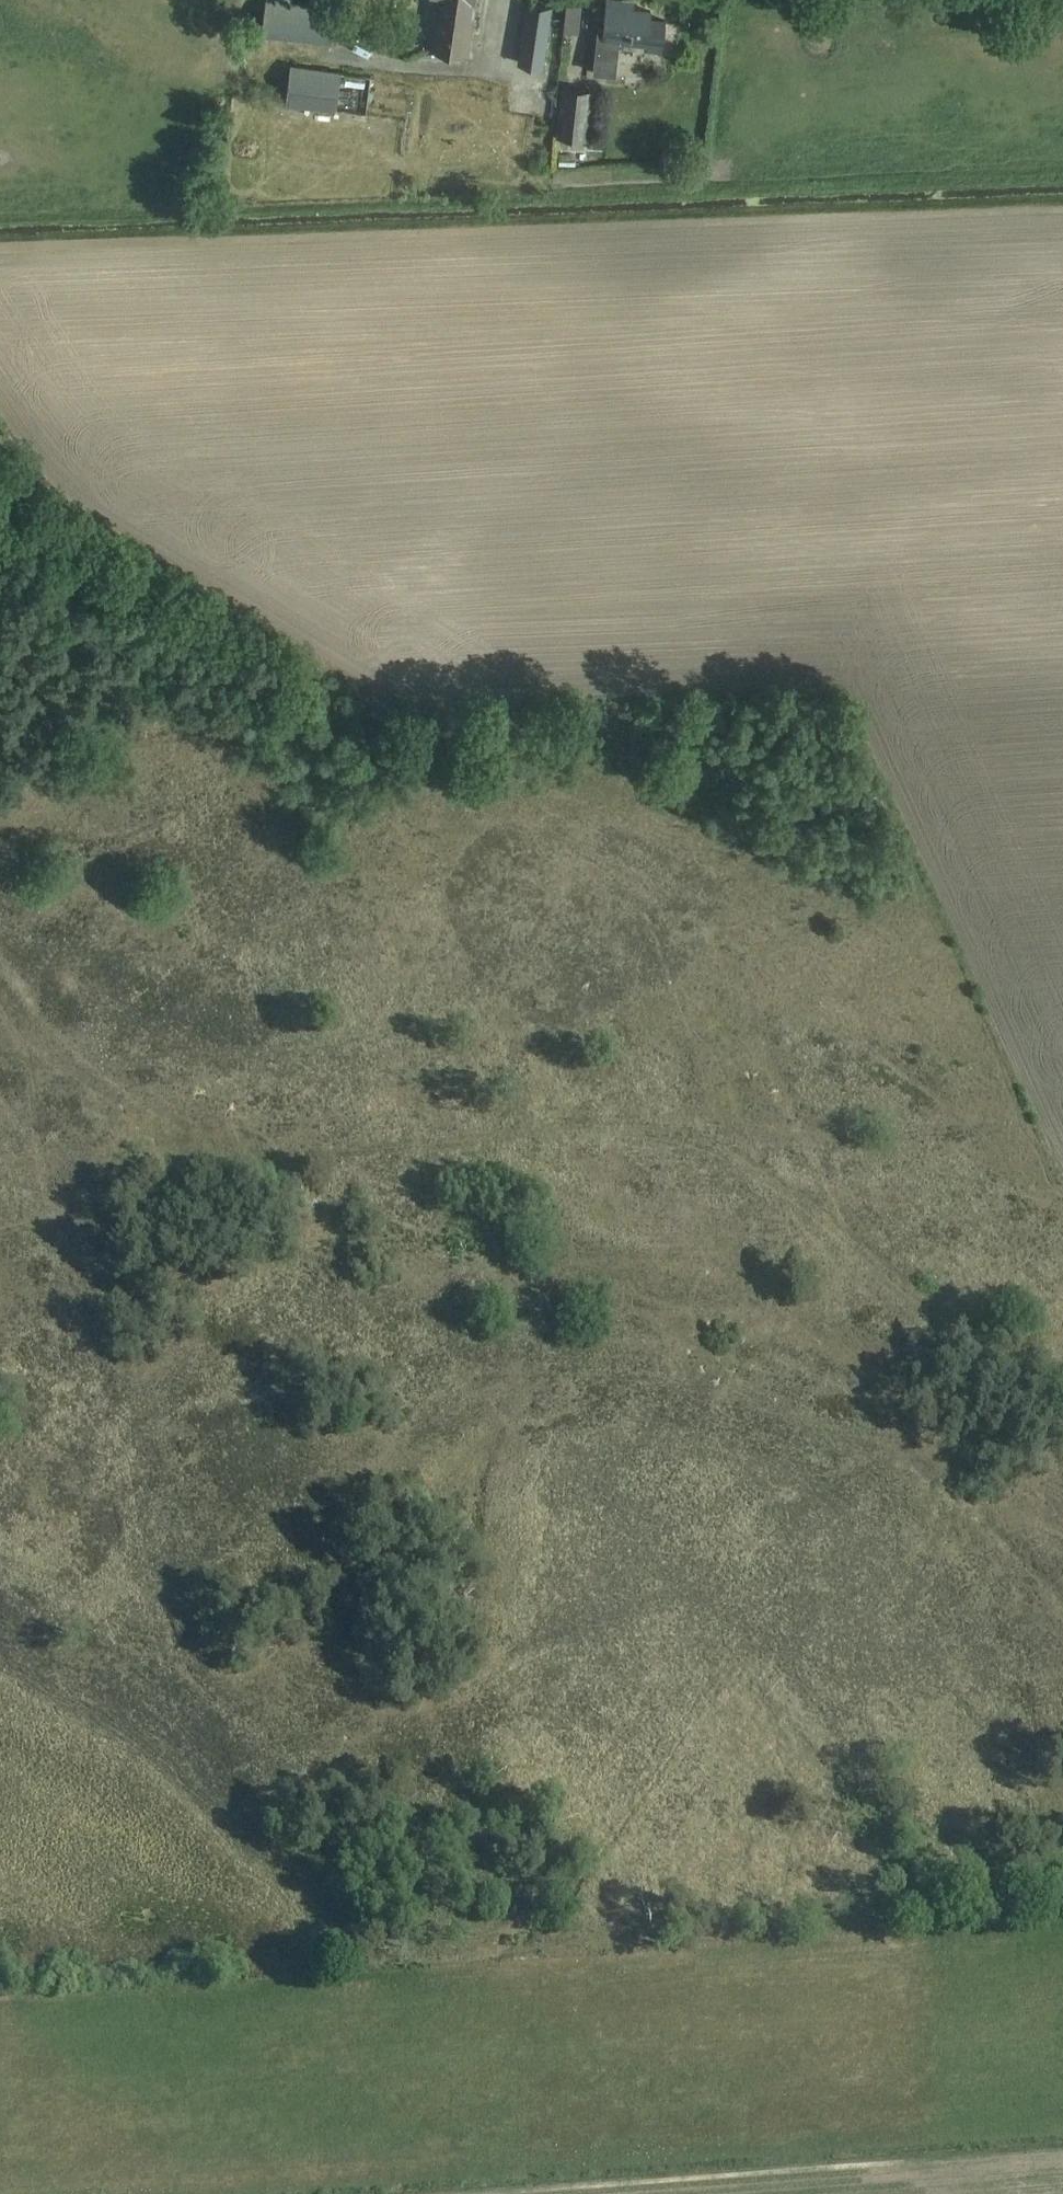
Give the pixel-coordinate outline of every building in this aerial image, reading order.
[(290,1),(290,0),(266,0),(261,34),(330,43),(335,7),(290,1)] [(475,0),(438,0),(431,49),(467,55),(475,0)] [(527,3),(517,64),(543,68),(552,7),(527,3)] [(596,43),(593,72),(615,75),(619,42),(645,45),(645,50),(662,52),(665,22),(664,22),(664,26),(649,24),(650,13),(606,8),(602,44),(596,43)] [(292,67),(287,103),(335,110),(340,74),(292,67)] [(583,138),(589,90),(563,88),(558,135),(583,138)]
